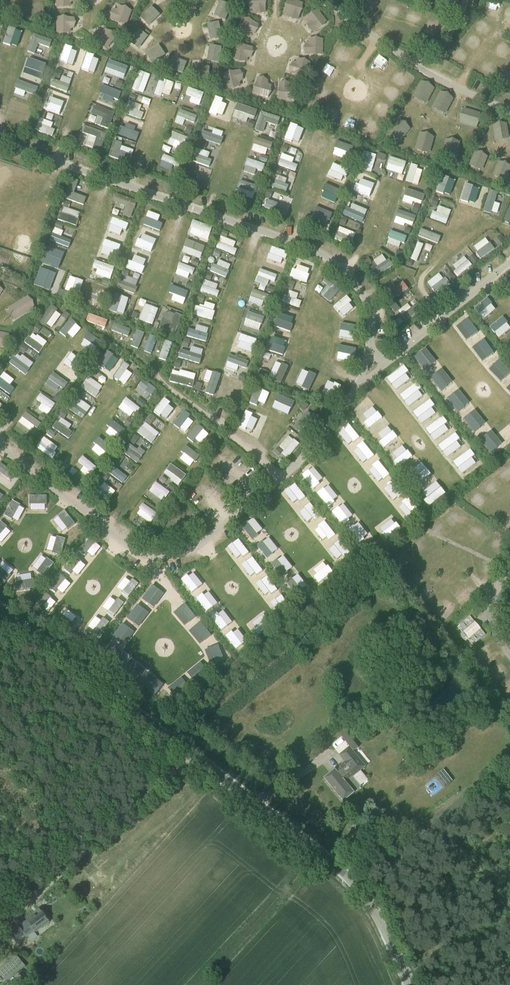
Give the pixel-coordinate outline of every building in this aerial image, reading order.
[(14,14),(17,5),(8,2),(5,11),(14,14)] [(124,26),(131,11),(118,5),(111,19),(124,26)] [(55,16),(55,33),(71,34),(72,17),(55,16)] [(249,38),(255,22),(243,17),(236,33),(249,38)] [(217,21),(204,24),(209,40),(221,36),(217,21)] [(136,49),(147,36),(138,29),(127,42),(136,49)] [(33,33),(26,52),(34,55),(38,45),(47,48),(50,40),(33,33)] [(63,44),(55,66),(72,72),(80,50),(63,44)] [(150,64),(164,55),(157,45),(143,54),(150,64)] [(207,45),(204,60),(217,62),(219,47),(207,45)] [(235,45),(234,61),(248,62),(249,46),(235,45)] [(89,72),(94,55),(87,53),(82,70),(89,72)] [(43,71),(44,64),(23,60),(21,67),(43,71)] [(105,61),(102,75),(123,79),(126,65),(105,61)] [(244,69),(230,73),(235,90),(248,86),(244,69)] [(131,90),(143,93),(149,74),(137,71),(131,90)] [(67,92),(70,79),(60,76),(59,82),(53,80),(51,88),(67,92)] [(173,89),(175,83),(158,77),(153,94),(160,97),(164,86),(173,89)] [(14,88),(12,94),(23,97),(25,93),(33,96),(37,87),(14,80),(12,88),(14,88)] [(95,92),(107,96),(104,106),(115,109),(121,91),(98,83),(95,92)] [(180,93),(178,100),(199,106),(203,93),(187,87),(184,95),(180,93)] [(148,106),(150,100),(131,94),(129,101),(148,106)] [(34,131),(54,137),(65,101),(45,95),(41,110),(47,112),(44,120),(38,118),(34,131)] [(207,115),(221,120),(225,108),(221,106),(224,100),(214,97),(207,115)] [(6,114),(19,120),(25,107),(12,101),(6,114)] [(143,113),(139,111),(141,106),(128,101),(123,114),(141,120),(143,113)] [(254,120),(257,110),(236,103),(231,118),(244,122),(246,117),(254,120)] [(86,122),(107,129),(113,114),(92,106),(86,122)] [(197,115),(177,109),(173,123),(181,126),(183,120),(194,123),(197,115)] [(132,124),(139,128),(142,122),(135,119),(132,124)] [(115,134),(133,141),(137,130),(120,123),(115,134)] [(199,137),(215,144),(221,132),(204,124),(199,137)] [(84,148),(100,151),(105,132),(82,127),(81,133),(86,135),(84,148)] [(166,145),(184,151),(189,138),(171,131),(166,145)] [(113,141),(107,156),(127,164),(133,149),(113,141)] [(208,159),(210,153),(196,148),(191,161),(209,168),(212,160),(208,159)] [(159,166),(177,170),(179,159),(161,155),(159,166)] [(244,174),(253,174),(254,170),(263,171),(263,161),(245,161),(244,174)] [(69,178),(62,198),(83,206),(86,198),(74,193),(79,181),(69,178)] [(235,195),(252,198),(254,185),(238,182),(235,195)] [(122,216),(129,218),(132,206),(128,205),(130,198),(114,194),(111,202),(124,206),(122,216)] [(147,206),(139,224),(159,233),(162,225),(150,219),(154,209),(147,206)] [(60,207),(56,221),(74,226),(78,211),(60,207)] [(106,223),(114,226),(112,232),(126,236),(130,224),(107,217),(106,223)] [(191,221),(187,234),(207,240),(211,226),(191,221)] [(71,241),(59,236),(62,229),(53,225),(47,240),(68,248),(71,241)] [(153,247),(147,245),(149,239),(138,235),(133,247),(150,253),(153,247)] [(232,255),(237,243),(220,236),(215,247),(232,255)] [(96,253),(109,256),(109,254),(119,256),(122,244),(99,239),(96,253)] [(184,239),(180,253),(196,258),(201,245),(184,239)] [(40,263),(50,266),(55,248),(45,245),(40,263)] [(129,255),(124,267),(141,274),(146,262),(129,255)] [(90,268),(95,269),(93,274),(110,280),(114,267),(93,260),(90,268)] [(208,272),(227,277),(230,265),(211,260),(208,272)] [(176,264),(173,275),(191,279),(193,267),(176,264)] [(49,282),(43,280),(40,288),(56,294),(63,274),(54,271),(49,282)] [(63,291),(78,296),(84,282),(68,276),(63,291)] [(203,280),(199,291),(215,297),(219,285),(203,280)] [(163,296),(185,303),(189,291),(167,284),(163,296)] [(95,294),(104,298),(107,291),(98,287),(95,294)] [(127,317),(131,299),(112,295),(108,312),(127,317)] [(203,307),(194,305),(192,315),(211,320),(214,304),(204,302),(203,307)] [(152,325),(158,310),(144,304),(138,320),(152,325)] [(176,334),(182,308),(178,307),(177,310),(164,306),(158,330),(176,334)] [(60,316),(50,308),(40,321),(50,328),(60,316)] [(243,326),(252,328),(250,335),(258,337),(263,316),(246,312),(243,326)] [(92,315),(89,322),(108,330),(111,322),(92,315)] [(131,338),(134,331),(117,324),(114,332),(131,338)] [(196,324),(194,330),(187,328),(185,336),(204,342),(209,329),(196,324)] [(94,348),(99,340),(85,330),(80,337),(94,348)] [(5,349),(9,335),(0,332),(0,347),(5,349)] [(31,332),(23,343),(37,354),(46,343),(31,332)] [(138,332),(131,349),(141,352),(147,336),(138,332)] [(244,350),(245,346),(254,348),(257,338),(235,334),(232,348),(244,350)] [(155,357),(159,341),(149,339),(145,355),(155,357)] [(164,364),(171,349),(162,345),(156,361),(164,364)] [(190,346),(188,352),(180,349),(177,357),(198,364),(203,350),(190,346)] [(105,350),(97,365),(109,371),(117,357),(105,350)] [(22,375),(31,365),(17,352),(8,362),(22,375)] [(68,354),(63,360),(72,367),(77,361),(68,354)] [(237,370),(237,369),(248,370),(249,359),(226,356),(225,369),(237,370)] [(112,377),(123,385),(132,374),(126,370),(129,366),(123,362),(112,377)] [(168,381),(191,388),(195,375),(171,368),(168,381)] [(214,396),(220,375),(205,370),(202,380),(207,382),(204,393),(214,396)] [(51,372),(44,383),(63,395),(70,384),(51,372)] [(0,374),(0,388),(9,393),(15,383),(0,374)] [(88,376),(80,386),(93,397),(102,387),(88,376)] [(142,379),(133,391),(146,401),(156,389),(142,379)] [(226,396),(239,397),(241,381),(228,380),(226,396)] [(34,399),(40,403),(37,408),(47,414),(54,403),(38,393),(34,399)] [(123,397),(117,409),(132,418),(138,406),(123,397)] [(77,398),(74,403),(70,401),(66,408),(82,419),(90,406),(77,398)] [(165,413),(169,409),(160,402),(151,413),(166,425),(171,419),(165,413)] [(250,439),(259,415),(246,410),(237,435),(250,439)] [(17,423),(32,432),(39,421),(24,412),(17,423)] [(67,430),(71,425),(61,418),(52,429),(66,440),(71,433),(67,430)] [(117,440),(125,429),(111,418),(102,428),(117,440)] [(182,432),(187,425),(182,422),(177,428),(182,432)] [(151,443),(158,433),(144,423),(137,433),(151,443)] [(51,458),(59,448),(44,437),(36,447),(51,458)] [(130,444),(123,453),(136,463),(143,454),(130,444)] [(178,456),(188,463),(195,452),(185,446),(178,456)] [(76,462),(82,466),(79,471),(86,476),(94,466),(81,455),(76,462)] [(168,464),(161,475),(177,486),(185,475),(168,464)] [(122,484),(127,477),(113,465),(107,472),(122,484)] [(13,479),(0,468),(0,479),(8,486),(13,479)] [(103,481),(95,491),(106,501),(115,491),(103,481)] [(162,502),(169,492),(153,482),(147,491),(162,502)] [(19,492),(13,500),(31,514),(38,506),(19,492)] [(142,503),(134,512),(149,524),(156,514),(142,503)] [(22,523),(4,511),(0,517),(0,520),(16,531),(22,523)] [(74,538),(82,525),(63,513),(55,525),(74,538)] [(242,529),(253,542),(267,529),(256,517),(242,529)] [(8,539),(12,533),(0,523),(0,532),(8,539)] [(42,543),(55,553),(60,547),(62,550),(67,544),(51,532),(42,543)] [(0,534),(0,548),(8,539),(2,533),(0,534)] [(245,546),(240,539),(220,551),(225,559),(245,546)] [(86,565),(96,555),(85,543),(74,553),(86,565)] [(47,571),(53,565),(37,550),(32,556),(47,571)] [(0,575),(0,580),(8,584),(17,568),(7,562),(0,575)] [(73,581),(82,571),(77,566),(68,576),(73,581)] [(112,582),(129,596),(140,583),(122,569),(112,582)] [(204,573),(188,587),(192,593),(209,579),(204,573)] [(54,581),(49,588),(64,598),(68,592),(54,581)] [(149,587),(132,607),(147,620),(164,601),(149,587)] [(206,613),(223,601),(214,590),(198,603),(206,613)] [(36,603),(50,616),(58,607),(44,594),(36,603)] [(105,613),(102,617),(108,622),(120,607),(102,594),(94,604),(105,613)] [(184,603),(168,613),(176,624),(191,614),(184,603)] [(221,632),(236,620),(226,609),(215,617),(219,622),(215,625),(221,632)] [(77,612),(64,627),(71,633),(84,618),(77,612)] [(128,640),(143,624),(130,613),(116,630),(128,640)] [(458,627),(463,634),(459,636),(465,643),(469,640),(474,646),(486,635),(481,630),(475,623),(470,617),(458,627)] [(93,623),(85,631),(95,640),(102,631),(93,623)] [(201,623),(182,633),(189,646),(201,640),(198,634),(205,630),(201,623)] [(246,641),(251,638),(245,627),(233,634),(237,641),(243,637),(246,641)] [(198,653),(203,659),(208,655),(212,661),(224,652),(215,640),(198,653)] [(194,681),(205,670),(193,657),(186,662),(190,666),(185,670),(194,681)] [(131,678),(139,667),(128,658),(119,669),(131,678)] [(150,693),(164,678),(155,670),(141,685),(150,693)] [(172,680),(158,693),(167,703),(181,690),(172,680)] [(358,748),(345,733),(341,736),(354,752),(358,748)] [(334,771),(335,772),(325,780),(343,802),(361,787),(352,777),(364,767),(349,748),(340,755),(346,762),(334,771)] [(39,909),(25,920),(27,922),(19,927),(18,926),(10,932),(13,935),(9,938),(7,936),(0,942),(0,953),(5,960),(17,950),(14,945),(18,942),(17,940),(24,935),(26,938),(35,931),(35,930),(41,926),(44,930),(51,924),(39,909)] [(0,971),(0,973),(7,982),(25,967),(17,957),(0,971)]
